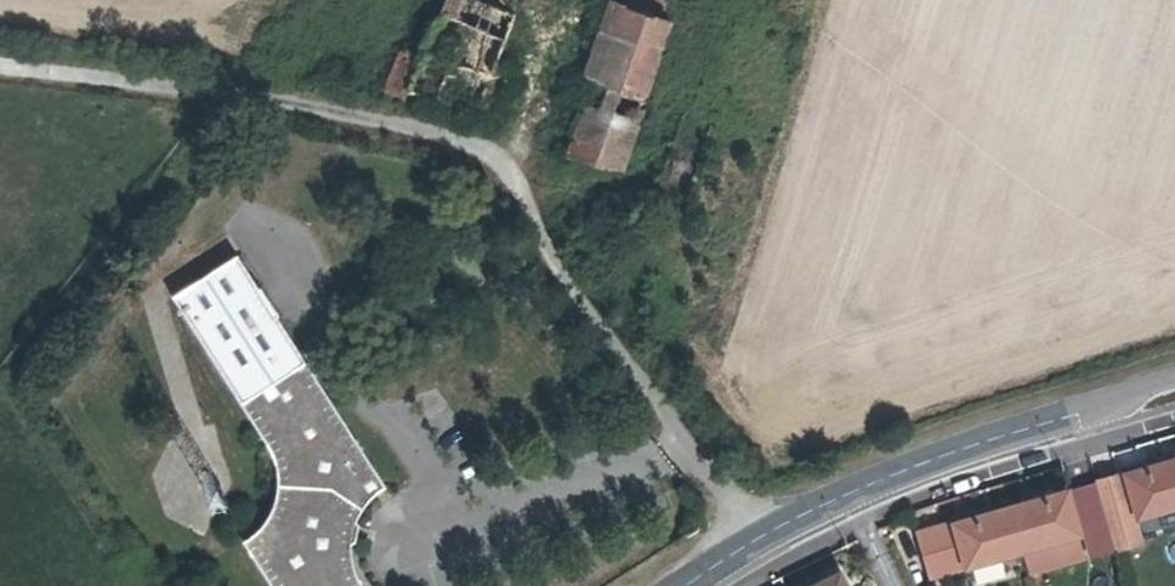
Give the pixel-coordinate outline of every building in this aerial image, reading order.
[(434,22),(418,58),(400,51),(385,89),(405,98),(408,90),(477,115),(518,0),(444,0),(434,22)] [(657,18),(664,0),(604,0),(618,6),(619,4),(657,18)] [(666,21),(657,18),(619,4),(618,6),(592,81),(640,98),(666,21)] [(616,168),(640,98),(592,81),(568,151),(616,168)] [(174,297),(242,403),(304,363),(276,320),(278,315),(259,287),(255,287),(236,257),(174,297)] [(304,363),(242,403),(249,414),(256,425),(263,436),(269,448),(274,460),(277,472),(278,482),(278,491),(276,501),(273,510),(268,519),(262,528),(254,535),(246,542),(274,585),(363,585),(352,561),(350,540),(354,525),(359,514),(366,504),(374,495),(384,488),(304,363)] [(1124,472),(1136,514),(1174,503),(1174,458),(1124,472)] [(211,470),(202,485),(220,484),(211,470)] [(1095,481),(1107,522),(1115,549),(1138,542),(1118,474),(1095,481)] [(1068,489),(1009,505),(1021,548),(1080,531),(1068,489)] [(917,531),(929,573),(1021,548),(1009,505),(917,531)] [(810,585),(844,585),(837,572),(810,585)]
